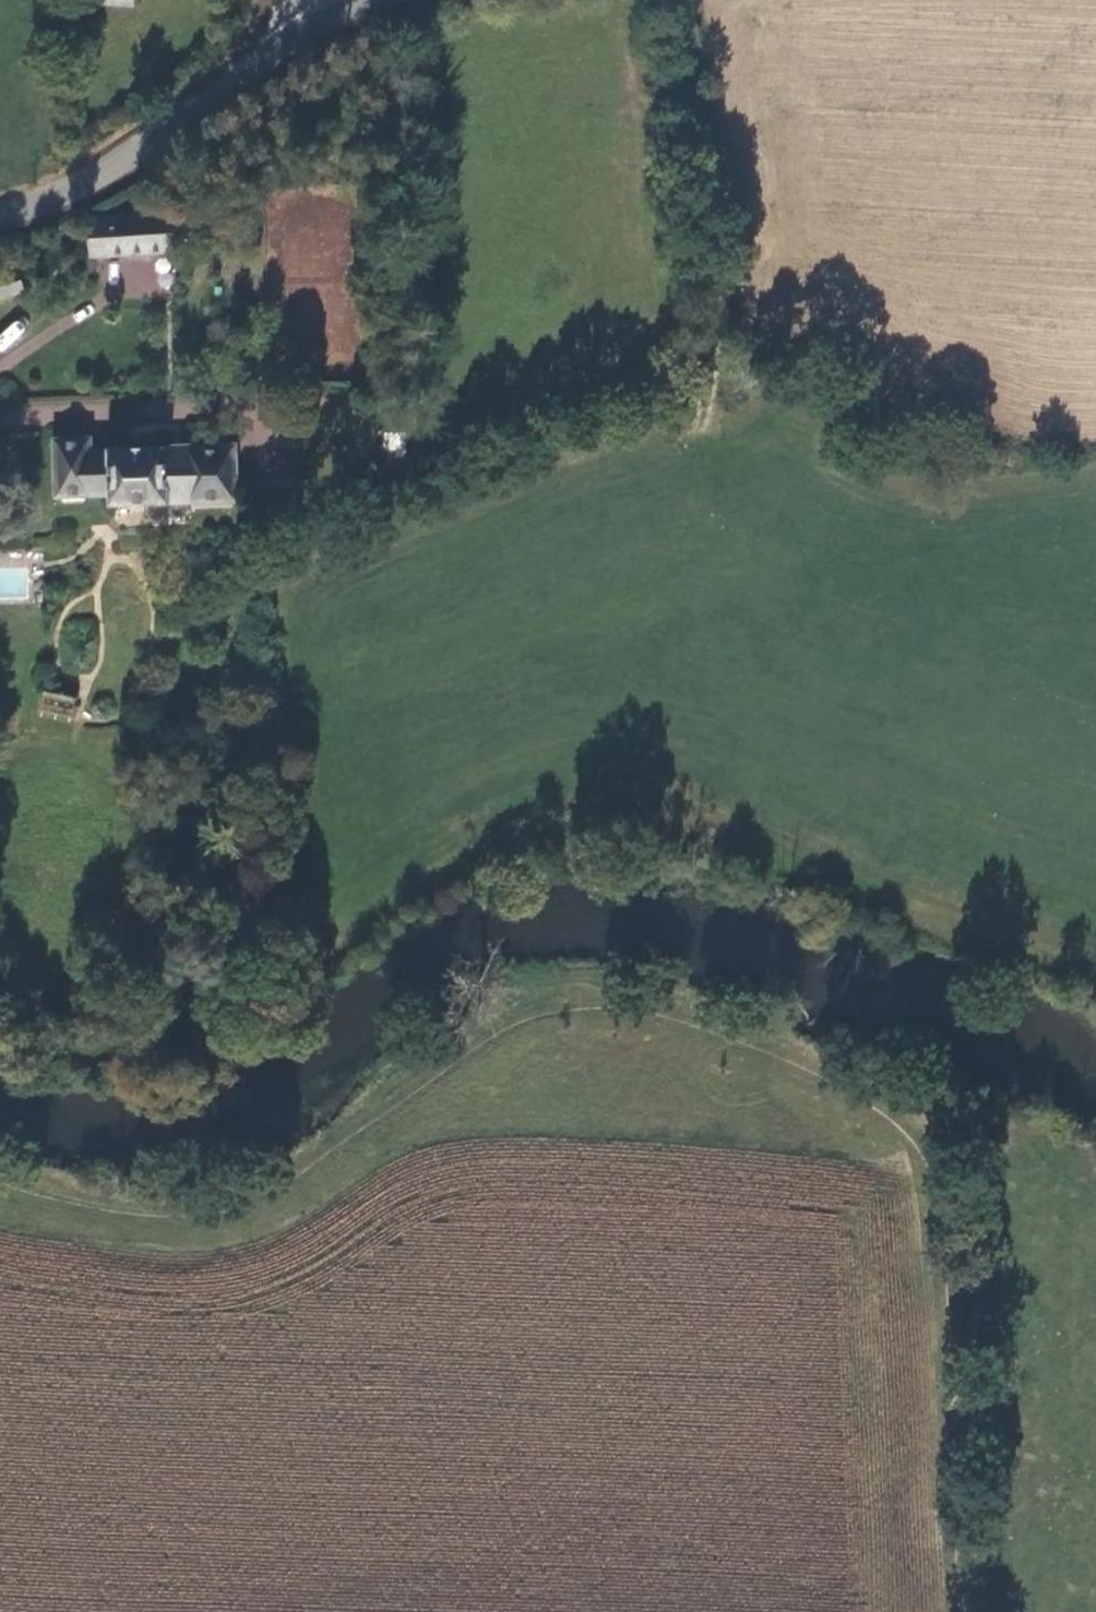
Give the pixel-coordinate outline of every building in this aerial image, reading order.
[(178,222),(87,227),(88,260),(180,254),(178,222)] [(0,281),(0,302),(23,293),(16,275),(0,281)] [(389,425),(391,464),(410,463),(408,423),(389,425)] [(93,440),(62,441),(61,498),(89,498),(112,498),(112,508),(233,507),(232,454),(93,455),(93,440)] [(46,700),(42,720),(71,726),(76,706),(46,700)]
